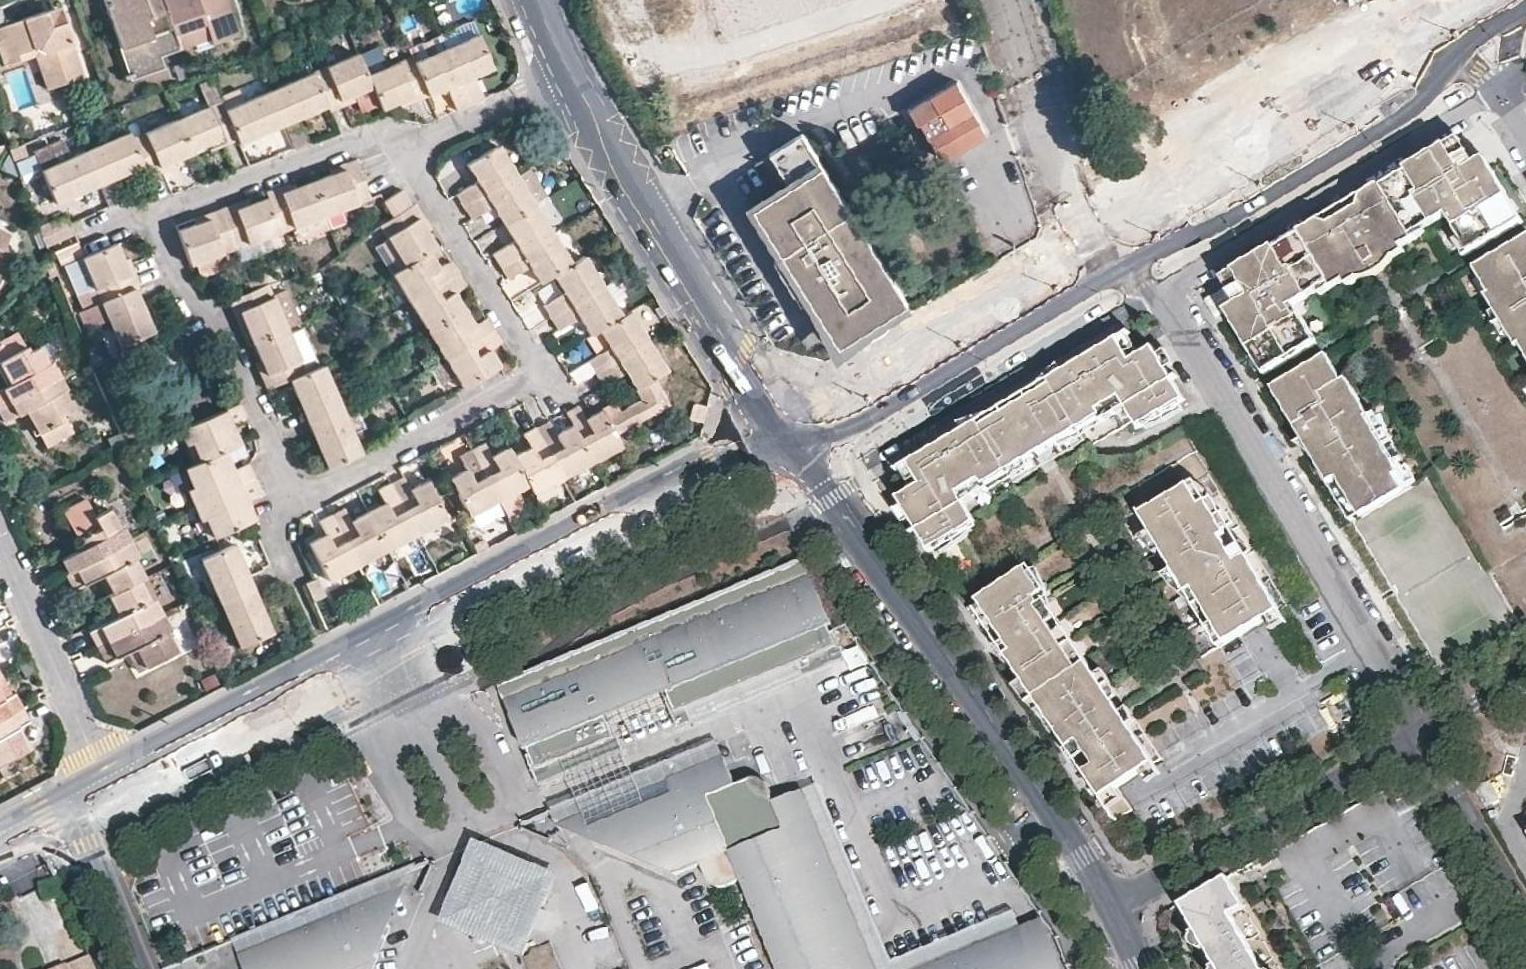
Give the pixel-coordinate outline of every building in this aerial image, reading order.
[(123,50),(136,46),(145,74),(163,68),(160,58),(179,51),(163,0),(107,0),(123,50)] [(179,51),(196,45),(190,29),(203,25),(208,41),(211,46),(237,37),(225,0),(163,0),(179,51)] [(8,26),(11,32),(0,36),(0,51),(6,66),(20,61),(19,56),(39,48),(43,60),(38,62),(44,82),(82,68),(61,7),(8,26)] [(410,7),(396,13),(400,24),(415,18),(410,7)] [(196,45),(208,41),(203,25),(190,29),(196,45)] [(11,32),(8,26),(0,28),(0,36),(11,32)] [(476,30),(444,44),(467,100),(481,94),(471,71),(490,64),(476,30)] [(411,57),(425,91),(443,83),(453,105),(467,100),(444,44),(411,57)] [(132,78),(145,74),(136,46),(123,50),(132,78)] [(311,68),(325,100),(328,106),(340,101),(337,95),(350,90),(369,82),(365,71),(356,49),(311,68)] [(365,71),(369,82),(378,103),(394,97),(408,91),(411,97),(425,91),(411,57),(409,53),(365,71)] [(499,87),(490,64),(471,71),(481,94),(491,91),(499,87)] [(311,68),(263,88),(277,120),(325,100),(311,68)] [(985,131),(957,79),(911,107),(918,119),(920,118),(942,156),(964,144),(985,131)] [(242,98),(236,85),(216,93),(217,97),(222,106),(242,98)] [(222,106),(233,136),(234,138),(277,120),(263,88),(242,98),(222,106)] [(353,96),(350,90),(337,95),(340,101),(353,96)] [(397,103),(411,97),(408,91),(394,97),(397,103)] [(173,116),(186,148),(203,141),(218,135),(221,141),(233,136),(222,106),(217,97),(173,116)] [(129,134),(141,164),(145,174),(158,169),(155,160),(170,156),(186,148),(173,116),(129,134)] [(855,334),(924,292),(820,123),(793,140),(812,171),(770,196),(855,334)] [(126,129),(80,148),(94,183),(141,164),(129,134),(126,129)] [(1461,133),(1448,141),(1453,148),(1466,141),(1461,133)] [(206,148),(221,141),(218,135),(203,141),(206,148)] [(34,156),(61,148),(58,137),(31,145),(34,156)] [(513,170),(495,141),(466,159),(476,175),(455,189),(462,201),(513,170)] [(1323,216),(1236,267),(1245,281),(1231,289),(1238,300),(1245,312),(1234,318),(1254,351),(1262,345),(1275,366),(1316,341),(1295,302),(1311,293),(1307,288),(1331,273),(1349,263),(1357,277),(1363,274),(1373,272),(1381,269),(1385,267),(1391,257),(1405,249),(1402,244),(1417,235),(1411,226),(1432,213),(1436,217),(1445,211),(1458,234),(1469,252),(1525,219),(1493,164),(1483,170),(1477,160),(1465,168),(1457,156),(1469,147),(1466,141),(1453,148),(1448,141),(1432,151),(1363,192),(1363,203),(1349,211),(1339,216),(1331,221),(1323,216)] [(1477,160),(1469,147),(1457,156),(1465,168),(1477,160)] [(80,148),(36,167),(51,201),(94,183),(80,148)] [(1487,154),(1477,160),(1483,170),(1493,164),(1487,154)] [(329,171),(310,178),(322,210),(368,194),(354,155),(341,160),(343,166),(329,171)] [(172,163),(170,156),(155,160),(158,169),(172,163)] [(327,164),(329,171),(343,166),(341,160),(333,162),(327,164)] [(514,172),(532,201),(545,193),(527,164),(514,172)] [(514,172),(513,170),(462,201),(470,214),(492,202),(502,219),(532,201),(514,172)] [(266,194),(278,227),(289,222),(322,210),(310,178),(294,184),(291,177),(277,182),(280,188),(266,194)] [(263,187),(266,194),(280,188),(277,182),(270,185),(263,187)] [(402,186),(382,198),(391,214),(412,202),(402,186)] [(1363,192),(1323,216),(1331,221),(1339,216),(1349,211),(1363,203),(1363,192)] [(237,196),(232,198),(234,206),(249,200),(246,193),(237,196)] [(232,198),(218,203),(232,243),(278,227),(266,194),(249,200),(234,206),(232,198)] [(414,201),(412,202),(391,214),(378,221),(387,235),(403,263),(427,250),(434,245),(427,234),(424,229),(416,216),(421,213),(414,201)] [(532,201),(502,219),(511,235),(491,249),(499,263),(551,232),(532,201)] [(192,221),(176,227),(189,259),(194,257),(199,270),(222,262),(217,249),(232,243),(218,203),(203,209),(205,215),(192,221)] [(191,213),(192,221),(205,215),(203,209),(199,210),(191,213)] [(322,210),(289,222),(293,234),(327,223),(322,210)] [(428,226),(421,213),(416,216),(424,229),(428,226)] [(1423,225),(1436,217),(1432,213),(1411,226),(1417,235),(1426,229),(1423,225)] [(69,220),(51,227),(54,239),(74,231),(69,220)] [(41,231),(46,243),(54,239),(51,227),(41,231)] [(569,260),(551,232),(499,263),(506,276),(528,263),(538,279),(551,271),(569,260)] [(1463,255),(1469,252),(1458,234),(1452,237),(1463,255)] [(389,271),(403,263),(387,235),(374,243),(389,271)] [(1484,261),(1499,285),(1491,289),(1486,292),(1495,307),(1500,304),(1507,317),(1512,325),(1509,328),(1518,344),(1520,343),(1525,339),(1525,235),(1484,261)] [(64,267),(83,311),(134,288),(141,285),(134,270),(128,273),(123,260),(114,243),(85,257),(64,267)] [(10,254),(0,249),(0,275),(10,254)] [(427,250),(403,263),(389,271),(407,300),(454,271),(447,258),(436,264),(433,259),(427,250)] [(569,260),(551,271),(562,290),(541,302),(547,314),(601,283),(582,253),(569,260)] [(129,258),(123,260),(128,273),(134,270),(129,258)] [(1484,261),(1475,266),(1491,289),(1499,285),(1484,261)] [(1349,263),(1331,273),(1336,282),(1343,278),(1347,283),(1357,277),(1349,263)] [(1236,267),(1223,275),(1231,289),(1245,281),(1236,267)] [(462,283),(454,271),(407,300),(424,328),(461,306),(454,295),(452,291),(462,283)] [(1307,288),(1311,293),(1317,289),(1320,293),(1336,282),(1331,273),(1307,288)] [(228,294),(234,310),(240,309),(245,322),(252,338),(284,325),(270,292),(266,281),(228,294)] [(619,313),(601,283),(547,314),(556,329),(578,315),(589,331),(596,326),(619,313)] [(270,292),(284,325),(298,318),(285,286),(270,292)] [(154,331),(134,288),(83,311),(87,322),(106,314),(123,347),(154,331)] [(1227,307),(1234,318),(1245,312),(1238,300),(1227,307)] [(1500,304),(1495,307),(1492,310),(1499,321),(1507,317),(1500,304)] [(461,306),(424,328),(441,356),(489,328),(481,315),(470,321),(467,317),(461,306)] [(619,313),(596,326),(608,346),(587,359),(594,371),(646,340),(627,308),(619,313)] [(239,324),(245,322),(240,309),(234,310),(237,318),(239,324)] [(1512,325),(1507,317),(1499,321),(1505,330),(1509,328),(1512,325)] [(284,325),(252,338),(259,355),(264,369),(259,371),(265,384),(286,375),(302,369),(286,331),(284,325)] [(317,364),(301,325),(286,331),(302,369),(317,364)] [(497,340),(489,328),(441,356),(458,384),(494,363),(489,353),(485,348),(497,340)] [(1138,346),(1129,331),(1120,336),(1129,352),(1138,346)] [(2,409),(63,375),(57,362),(56,362),(51,363),(44,348),(33,353),(22,333),(0,345),(0,351),(5,361),(15,382),(10,385),(0,390),(0,405),(2,409)] [(1120,336),(1064,369),(1049,378),(1052,382),(1017,403),(982,424),(979,419),(965,428),(909,461),(918,476),(922,483),(899,496),(904,504),(912,518),(931,549),(936,546),(971,526),(976,522),(961,497),(1007,470),(1030,457),(1056,441),(1080,427),(1125,400),(1140,426),(1145,423),(1182,402),(1188,398),(1169,367),(1160,353),(1156,345),(1133,359),(1129,352),(1120,336)] [(664,369),(646,340),(594,371),(601,382),(623,371),(633,387),(653,376),(664,369)] [(62,359),(55,343),(44,348),(51,363),(56,362),(57,362),(62,359)] [(1266,371),(1275,366),(1262,345),(1254,351),(1266,371)] [(1177,362),(1168,348),(1160,353),(1169,367),(1177,362)] [(1328,353),(1285,379),(1304,411),(1294,417),(1305,436),(1311,433),(1322,452),(1317,455),(1331,478),(1336,475),(1361,515),(1414,483),(1398,457),(1389,440),(1370,412),(1349,378),(1345,380),(1328,353)] [(256,364),(259,371),(264,369),(259,355),(254,358),(256,364)] [(10,385),(15,382),(5,361),(0,363),(0,365),(10,385)] [(1064,369),(1060,361),(1046,373),(1049,378),(1064,369)] [(302,369),(286,375),(298,404),(306,423),(340,409),(321,362),(317,364),(302,369)] [(2,409),(9,422),(25,415),(33,411),(43,433),(50,447),(77,434),(68,418),(77,413),(65,392),(69,389),(63,375),(2,409)] [(653,376),(633,387),(639,397),(622,407),(631,423),(668,403),(653,376)] [(1285,379),(1274,386),(1294,417),(1304,411),(1285,379)] [(631,423),(622,407),(604,417),(599,408),(583,416),(575,402),(568,406),(562,409),(570,423),(590,460),(618,445),(612,433),(631,423)] [(1182,402),(1145,423),(1150,430),(1186,409),(1182,402)] [(177,433),(182,447),(183,448),(189,444),(196,465),(226,454),(239,449),(234,435),(232,430),(247,423),(241,408),(217,417),(177,433)] [(357,452),(340,409),(306,423),(310,432),(324,465),(357,452)] [(1378,409),(1370,412),(1389,440),(1394,437),(1378,409)] [(36,437),(43,433),(33,411),(25,415),(36,437)] [(977,414),(960,420),(965,428),(979,419),(977,414)] [(590,460),(570,423),(554,432),(546,417),(532,425),(561,476),(590,460)] [(561,476),(532,425),(520,431),(527,445),(512,453),(526,483),(532,492),(561,476)] [(1086,439),(1080,427),(1056,441),(1063,452),(1086,439)] [(1311,445),(1317,455),(1322,452),(1311,433),(1305,436),(1311,445)] [(516,488),(526,483),(512,453),(506,443),(488,453),(481,441),(468,448),(495,498),(507,520),(528,510),(516,488)] [(183,448),(191,467),(196,465),(189,444),(183,448)] [(465,514),(495,498),(468,448),(455,454),(463,467),(446,477),(465,514)] [(1404,453),(1398,457),(1414,483),(1420,479),(1404,453)] [(229,462),(226,454),(196,465),(191,467),(183,471),(192,492),(186,495),(191,508),(252,483),(246,468),(234,472),(229,462)] [(1037,468),(1030,457),(1007,470),(1014,482),(1037,468)] [(918,476),(909,461),(900,467),(909,482),(918,476)] [(177,474),(186,495),(192,492),(183,471),(177,474)] [(400,476),(388,483),(414,533),(442,519),(423,481),(407,489),(400,476)] [(1197,476),(1191,479),(1204,500),(1208,497),(1197,476)] [(1141,509),(1151,526),(1161,542),(1173,563),(1184,581),(1187,586),(1194,583),(1205,602),(1212,614),(1226,637),(1265,614),(1281,605),(1241,539),(1236,542),(1227,527),(1219,513),(1208,497),(1204,500),(1191,479),(1141,509)] [(252,483),(191,508),(197,522),(204,520),(212,540),(250,525),(253,523),(250,515),(247,506),(259,501),(252,483)] [(366,511),(385,548),(414,533),(388,483),(375,489),(382,503),(366,511)] [(1208,497),(1219,513),(1225,510),(1215,493),(1208,497)] [(65,560),(72,574),(135,541),(128,527),(123,529),(114,511),(102,518),(95,502),(71,512),(84,541),(92,537),(96,545),(88,549),(65,560)] [(912,518),(904,504),(896,508),(905,522),(912,518)] [(343,507),(331,513),(357,563),(385,548),(366,511),(350,519),(343,507)] [(1219,513),(1227,527),(1233,523),(1225,510),(1219,513)] [(331,513),(317,520),(324,533),(308,542),(327,579),(357,563),(331,513)] [(205,543),(212,540),(204,520),(197,522),(205,543)] [(971,526),(936,546),(941,554),(975,533),(971,526)] [(1154,546),(1161,542),(1151,526),(1141,532),(1154,546)] [(264,561),(252,533),(235,540),(247,568),(264,561)] [(84,541),(88,549),(96,545),(92,537),(84,541)] [(72,574),(80,591),(102,580),(110,575),(119,595),(145,581),(148,580),(139,561),(144,559),(135,541),(72,574)] [(200,562),(220,608),(253,594),(233,548),(200,562)] [(802,559),(496,684),(522,747),(525,746),(528,752),(524,753),(538,788),(620,755),(606,720),(602,722),(600,716),(616,709),(623,724),(651,712),(645,697),(667,688),(669,694),(666,696),(680,730),(695,724),(689,711),(705,705),(797,667),(802,680),(845,663),(831,628),(827,630),(825,624),(828,622),(802,559)] [(1177,585),(1184,581),(1173,563),(1163,568),(1177,585)] [(980,597),(984,603),(994,618),(1007,638),(1014,648),(1009,652),(1025,677),(1036,692),(1041,689),(1050,702),(1045,706),(1069,743),(1082,734),(1089,746),(1098,759),(1087,767),(1105,791),(1097,797),(1111,819),(1134,804),(1120,783),(1143,767),(1156,758),(1131,720),(1123,708),(1114,696),(1105,683),(1096,670),(1087,657),(1078,664),(1055,630),(1048,619),(1057,611),(1046,596),(1037,602),(1033,596),(1043,588),(1030,569),(1026,564),(980,597)] [(1037,565),(1030,569),(1043,588),(1046,586),(1037,565)] [(102,580),(111,599),(115,597),(119,595),(110,575),(102,580)] [(304,578),(308,597),(321,594),(318,576),(304,578)] [(94,631),(102,647),(167,614),(159,598),(155,600),(145,581),(119,595),(115,597),(124,616),(116,620),(94,631)] [(1198,604),(1205,602),(1194,583),(1187,586),(1198,604)] [(271,637),(253,594),(220,608),(238,652),(271,637)] [(115,597),(111,599),(108,601),(116,620),(124,616),(115,597)] [(988,623),(994,618),(984,603),(978,607),(988,623)] [(1288,616),(1281,605),(1265,614),(1272,626),(1288,616)] [(102,647),(110,664),(135,653),(142,649),(152,669),(182,653),(172,633),(175,630),(167,614),(102,647)] [(1219,642),(1226,637),(1212,614),(1206,619),(1219,642)] [(1065,624),(1055,630),(1078,664),(1087,657),(1065,624)] [(1004,655),(1009,652),(1014,648),(1007,638),(997,644),(1004,655)] [(145,672),(152,669),(142,649),(135,653),(145,672)] [(1103,665),(1096,670),(1105,683),(1112,678),(1103,665)] [(1036,692),(1025,677),(1018,682),(1029,698),(1036,692)] [(1112,678),(1105,683),(1114,696),(1121,692),(1112,678)] [(1041,689),(1036,692),(1029,698),(1037,710),(1045,706),(1050,702),(1041,689)] [(22,710),(15,695),(4,701),(0,703),(0,721),(22,710)] [(1129,704),(1123,708),(1131,720),(1137,717),(1129,704)] [(31,752),(23,737),(15,741),(13,734),(20,731),(30,725),(22,710),(0,721),(0,767),(31,752)] [(15,741),(23,737),(20,731),(13,734),(15,741)] [(1077,754),(1089,746),(1082,734),(1069,743),(1077,754)] [(718,740),(535,815),(598,842),(586,813),(724,756),(718,740)] [(804,788),(774,801),(768,787),(766,783),(762,779),(758,778),(753,778),(751,778),(736,784),(724,756),(586,813),(598,842),(675,875),(704,863),(710,878),(714,883),(719,885),(724,885),(729,884),(743,879),(780,968),(878,968),(804,788)] [(1164,769),(1156,758),(1143,767),(1151,778),(1164,769)] [(1499,797),(1489,778),(1478,783),(1488,803),(1499,797)] [(819,782),(804,788),(878,968),(918,968),(1023,926),(1016,910),(892,960),(819,782)] [(494,846),(475,837),(466,857),(494,846)] [(539,864),(494,846),(466,857),(448,902),(459,930),(504,949),(532,937),(551,892),(539,864)] [(390,875),(234,940),(239,953),(375,897),(389,930),(415,865),(390,875)] [(1235,891),(1227,876),(1218,881),(1226,896),(1235,891)] [(1230,914),(1244,906),(1235,891),(1226,896),(1218,881),(1179,903),(1193,929),(1194,930),(1203,947),(1214,965),(1216,968),(1261,968),(1230,914)] [(389,930),(375,897),(239,953),(246,968),(373,968),(389,930)] [(1043,917),(1023,926),(1040,968),(1064,968),(1043,917)] [(1023,926),(918,968),(1040,968),(1023,926)] [(1194,930),(1193,929),(1189,931),(1199,949),(1203,947),(1194,930)] [(88,953),(50,968),(95,968),(88,953)]
